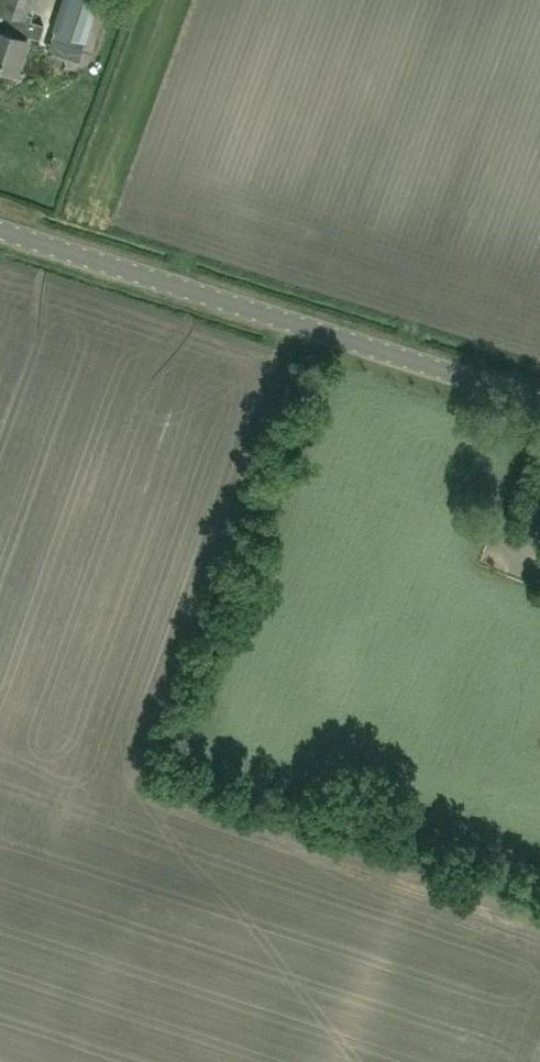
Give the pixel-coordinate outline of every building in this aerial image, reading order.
[(45,26),(31,21),(32,17),(33,17),(39,0),(0,0),(0,69),(16,74),(28,40),(27,39),(28,35),(40,39),(45,26)] [(58,18),(54,30),(85,41),(98,1),(95,0),(64,0),(58,18)]
